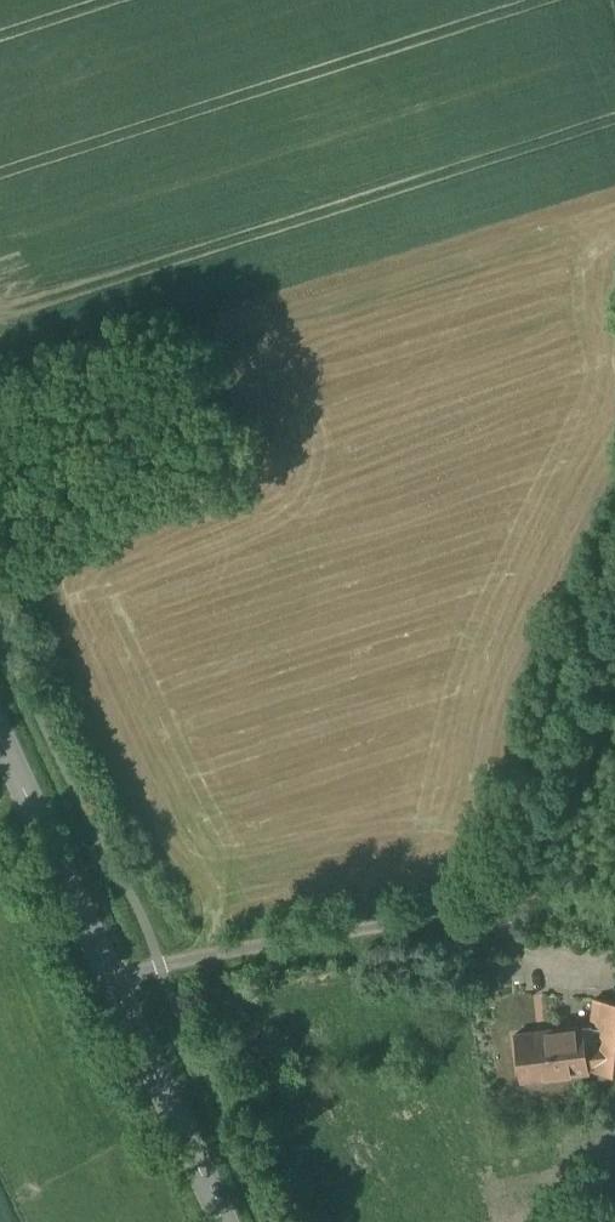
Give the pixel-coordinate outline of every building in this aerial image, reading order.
[(593,1001),(587,1028),(515,1035),(522,1080),(590,1072),(614,1072),(614,1003),(593,1001)]
